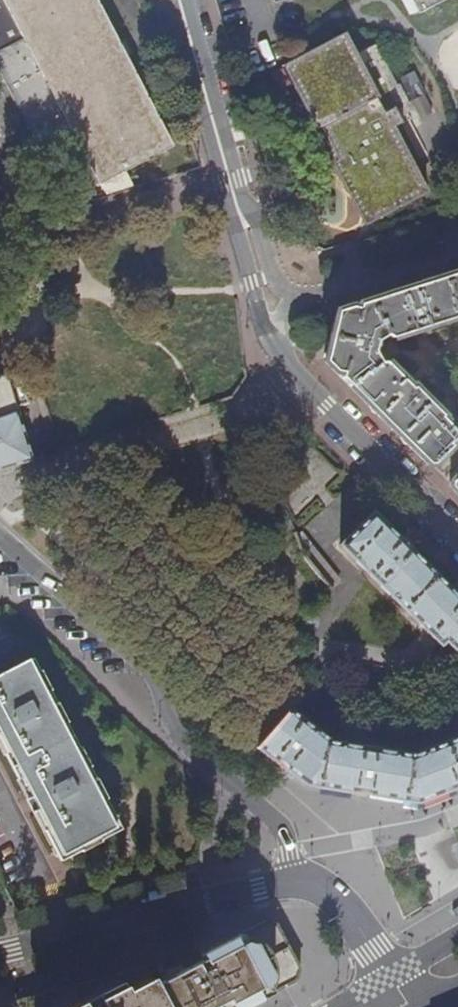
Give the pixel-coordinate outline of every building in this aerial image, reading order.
[(41,155),(73,139),(99,187),(171,149),(93,0),(0,0),(0,76),(41,155)] [(399,92),(375,44),(352,56),(342,35),(294,59),(305,81),(297,84),(368,223),(423,194),(390,130),(401,124),(397,116),(388,98),(399,92)] [(305,81),(294,59),(287,63),(297,84),(305,81)] [(399,92),(388,98),(397,116),(408,110),(399,92)] [(385,336),(390,339),(414,331),(415,334),(429,329),(427,327),(457,316),(457,272),(384,297),(335,313),(323,361),(428,465),(432,465),(450,446),(448,444),(456,435),(448,427),(450,425),(402,379),(401,380),(383,363),(379,363),(373,353),(376,342),(385,336)] [(32,460),(16,407),(28,404),(19,374),(0,375),(0,469),(32,460)] [(449,482),(449,486),(457,495),(457,473),(449,482)] [(406,549),(407,549),(399,540),(398,541),(370,513),(337,545),(422,631),(405,648),(399,652),(319,637),(310,649),(314,653),(298,675),(309,683),(310,683),(328,657),(402,671),(415,665),(441,639),(450,649),(457,641),(457,601),(406,549)] [(308,548),(300,554),(328,589),(336,583),(308,548)] [(26,659),(0,673),(0,736),(30,794),(27,795),(34,808),(37,807),(60,852),(110,826),(26,659)] [(409,756),(324,743),(324,740),(287,713),(257,748),(272,760),(271,761),(283,769),(283,768),(304,783),(351,791),(351,793),(366,795),(366,793),(415,801),(450,787),(451,788),(457,785),(457,737),(409,756)] [(298,977),(301,964),(279,925),(277,922),(266,919),(219,943),(217,945),(202,953),(204,958),(156,983),(169,1006),(242,1006),(252,1001),(298,977)] [(156,983),(148,967),(0,1004),(0,1006),(169,1006),(156,983)]
